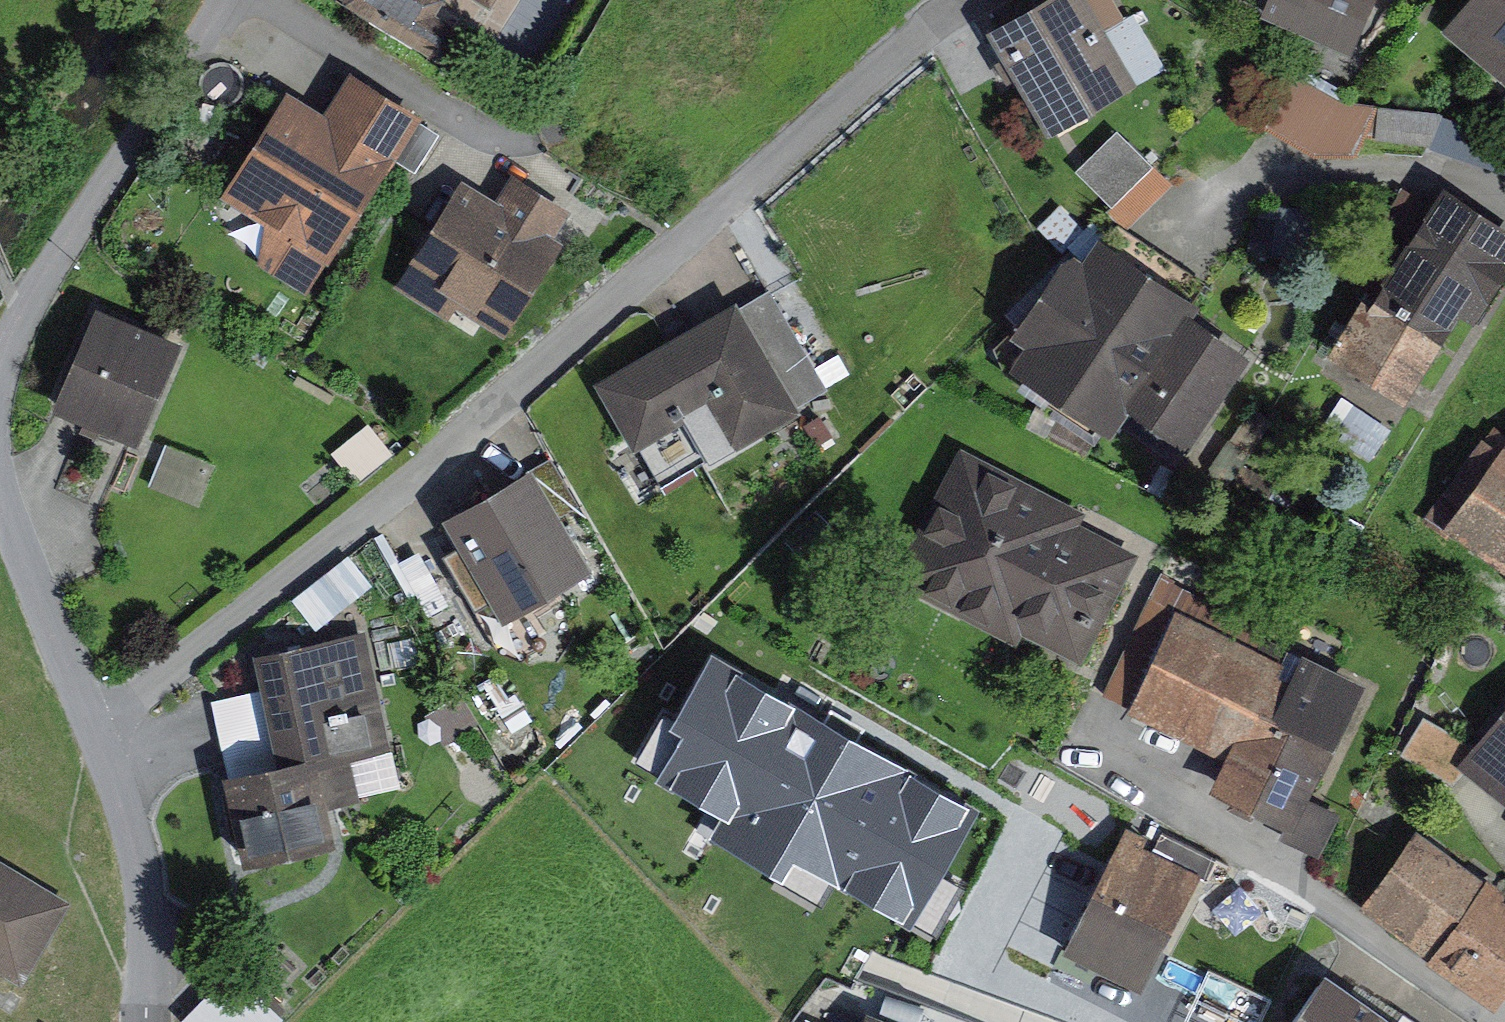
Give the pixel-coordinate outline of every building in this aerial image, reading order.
[(482,25),(497,0),(439,0),(482,25)] [(1095,0),(1077,0),(1006,52),(1064,131),(1147,70),(1095,0)] [(1372,24),(1379,0),(1290,0),(1372,24)] [(1454,24),(1504,65),(1504,0),(1474,0),(1454,24)] [(1267,58),(1256,113),(1366,137),(1378,81),(1267,58)] [(406,126),(307,75),(237,210),(335,261),(406,126)] [(1123,107),(1081,150),(1135,204),(1178,162),(1123,107)] [(560,223),(475,178),(416,292),(501,336),(560,223)] [(1448,201),(1328,363),(1406,421),(1504,288),(1504,242),(1448,201)] [(1237,346),(1096,242),(1021,344),(1162,447),(1237,346)] [(800,401),(739,301),(632,366),(693,465),(800,401)] [(175,332),(102,303),(59,413),(131,441),(175,332)] [(1143,548),(971,454),(917,553),(1089,647),(1143,548)] [(603,552),(545,471),(472,522),(530,604),(603,552)] [(1463,538),(1504,566),(1504,475),(1463,538)] [(1358,686),(1186,600),(1129,715),(1301,801),(1358,686)] [(271,656),(295,761),(241,773),(268,886),(354,866),(330,767),(401,750),(373,632),(271,656)] [(979,809),(708,652),(662,731),(676,739),(651,784),(720,823),(711,838),(782,879),(795,856),(912,923),(979,809)] [(1478,770),(1504,790),(1504,734),(1478,770)] [(1199,878),(1040,805),(992,909),(1151,982),(1199,878)] [(1433,837),(1385,895),(1495,986),(1504,974),(1504,897),(1433,837)] [(0,857),(0,974),(29,992),(81,906),(0,857)] [(187,997),(212,1021),(267,1021),(291,998),(238,946),(187,997)] [(1333,971),(1298,1021),(1411,1021),(1333,971)] [(867,1003),(860,1021),(923,1021),(867,1003)]
